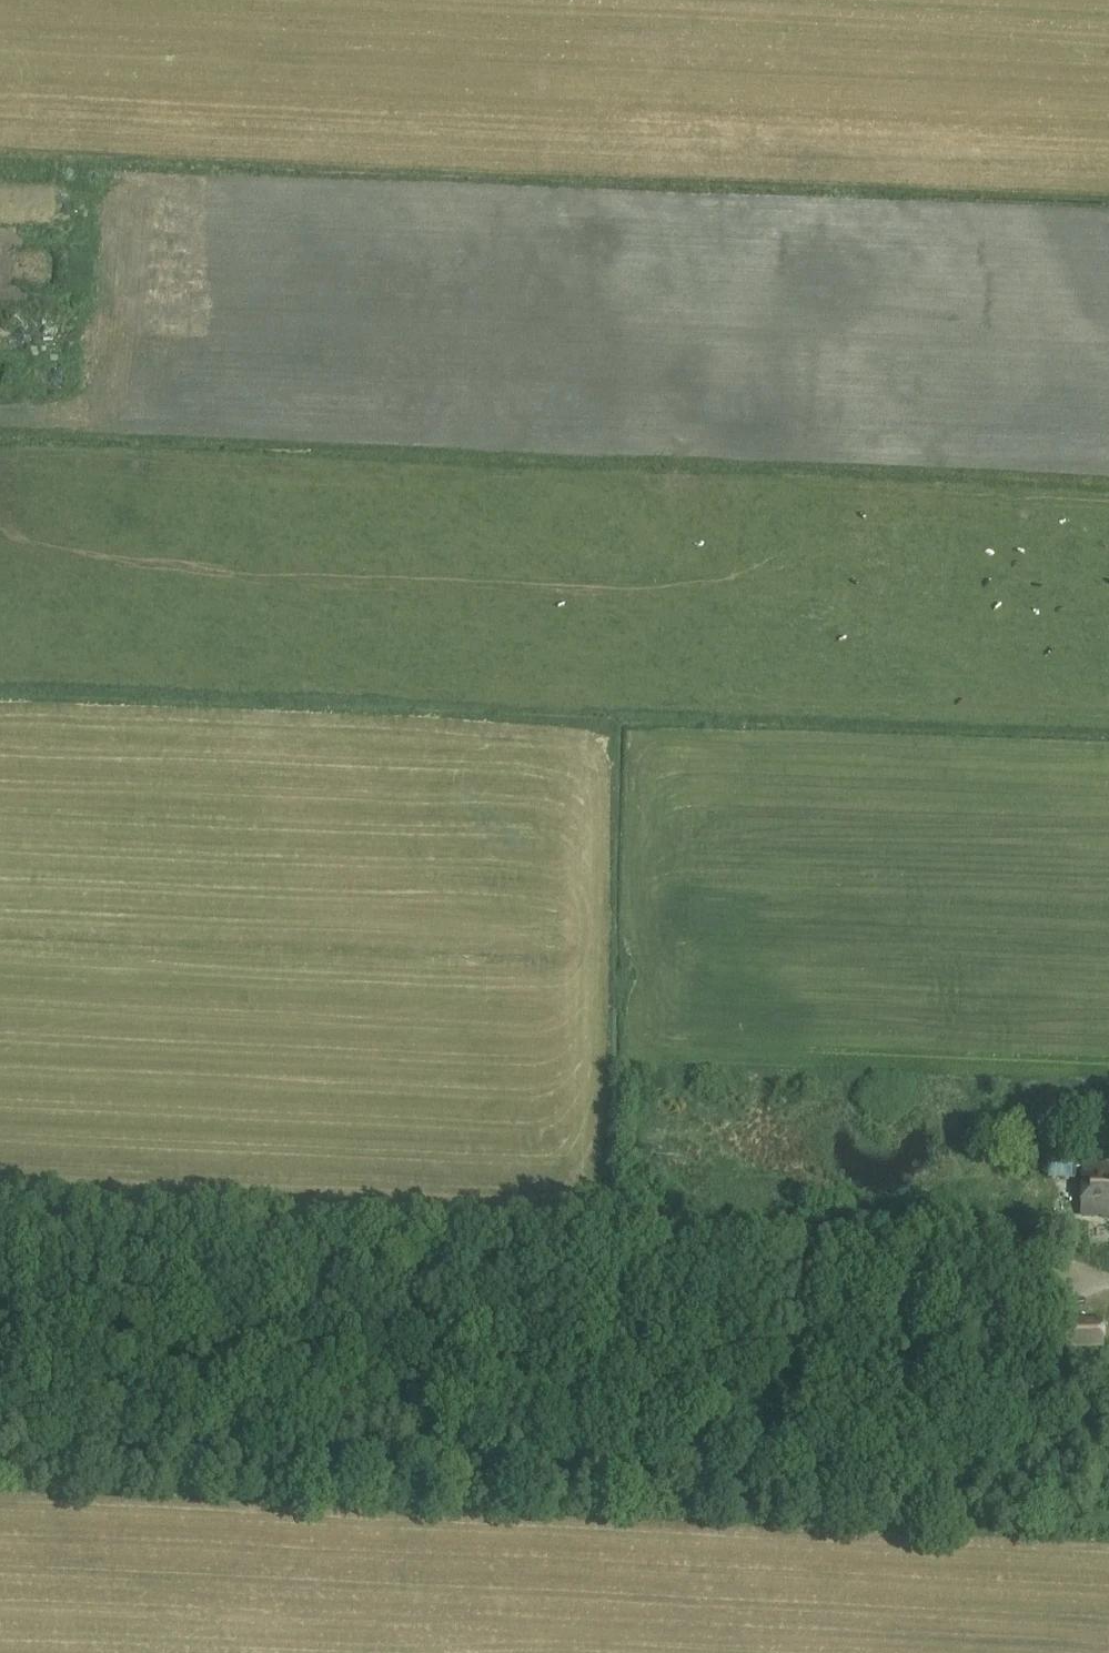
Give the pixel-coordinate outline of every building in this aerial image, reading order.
[(1084,1165),(1082,1214),(1108,1215),(1108,1165),(1084,1165)]
